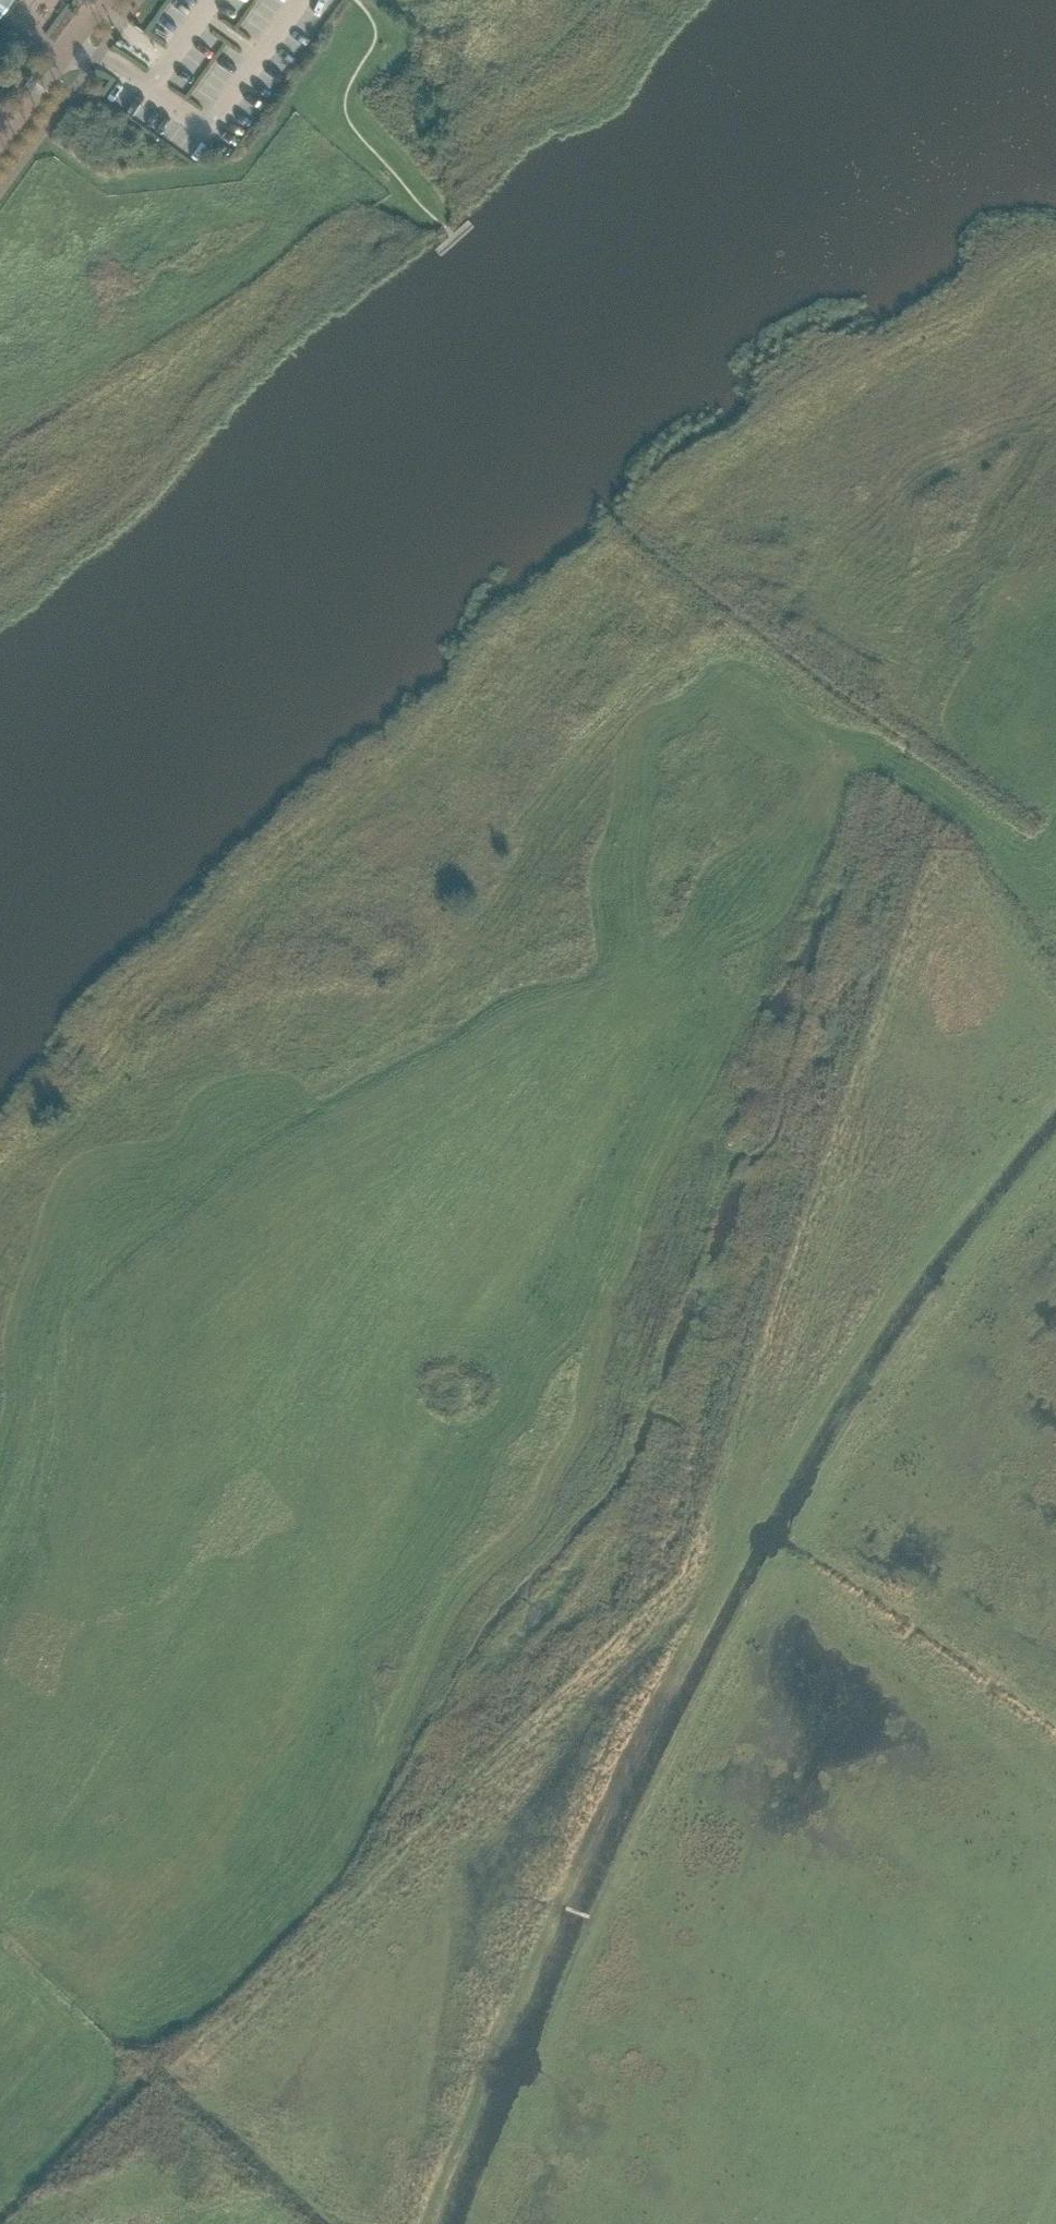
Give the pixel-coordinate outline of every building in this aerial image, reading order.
[(11,0),(0,0),(0,15),(11,0)]
